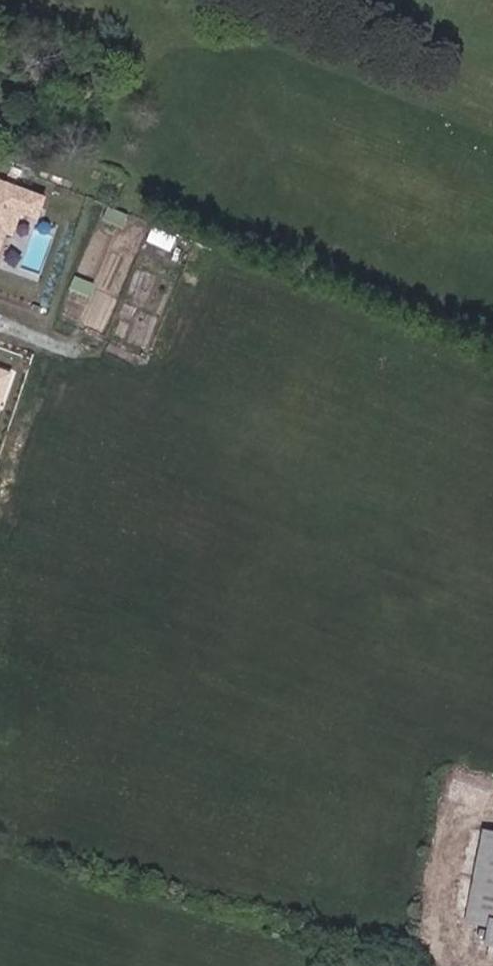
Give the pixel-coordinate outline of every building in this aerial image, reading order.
[(0,179),(0,255),(7,237),(13,239),(21,215),(37,221),(46,196),(0,179)] [(0,368),(0,408),(1,408),(13,372),(0,368)] [(492,939),(492,864),(481,937),(492,939)]
